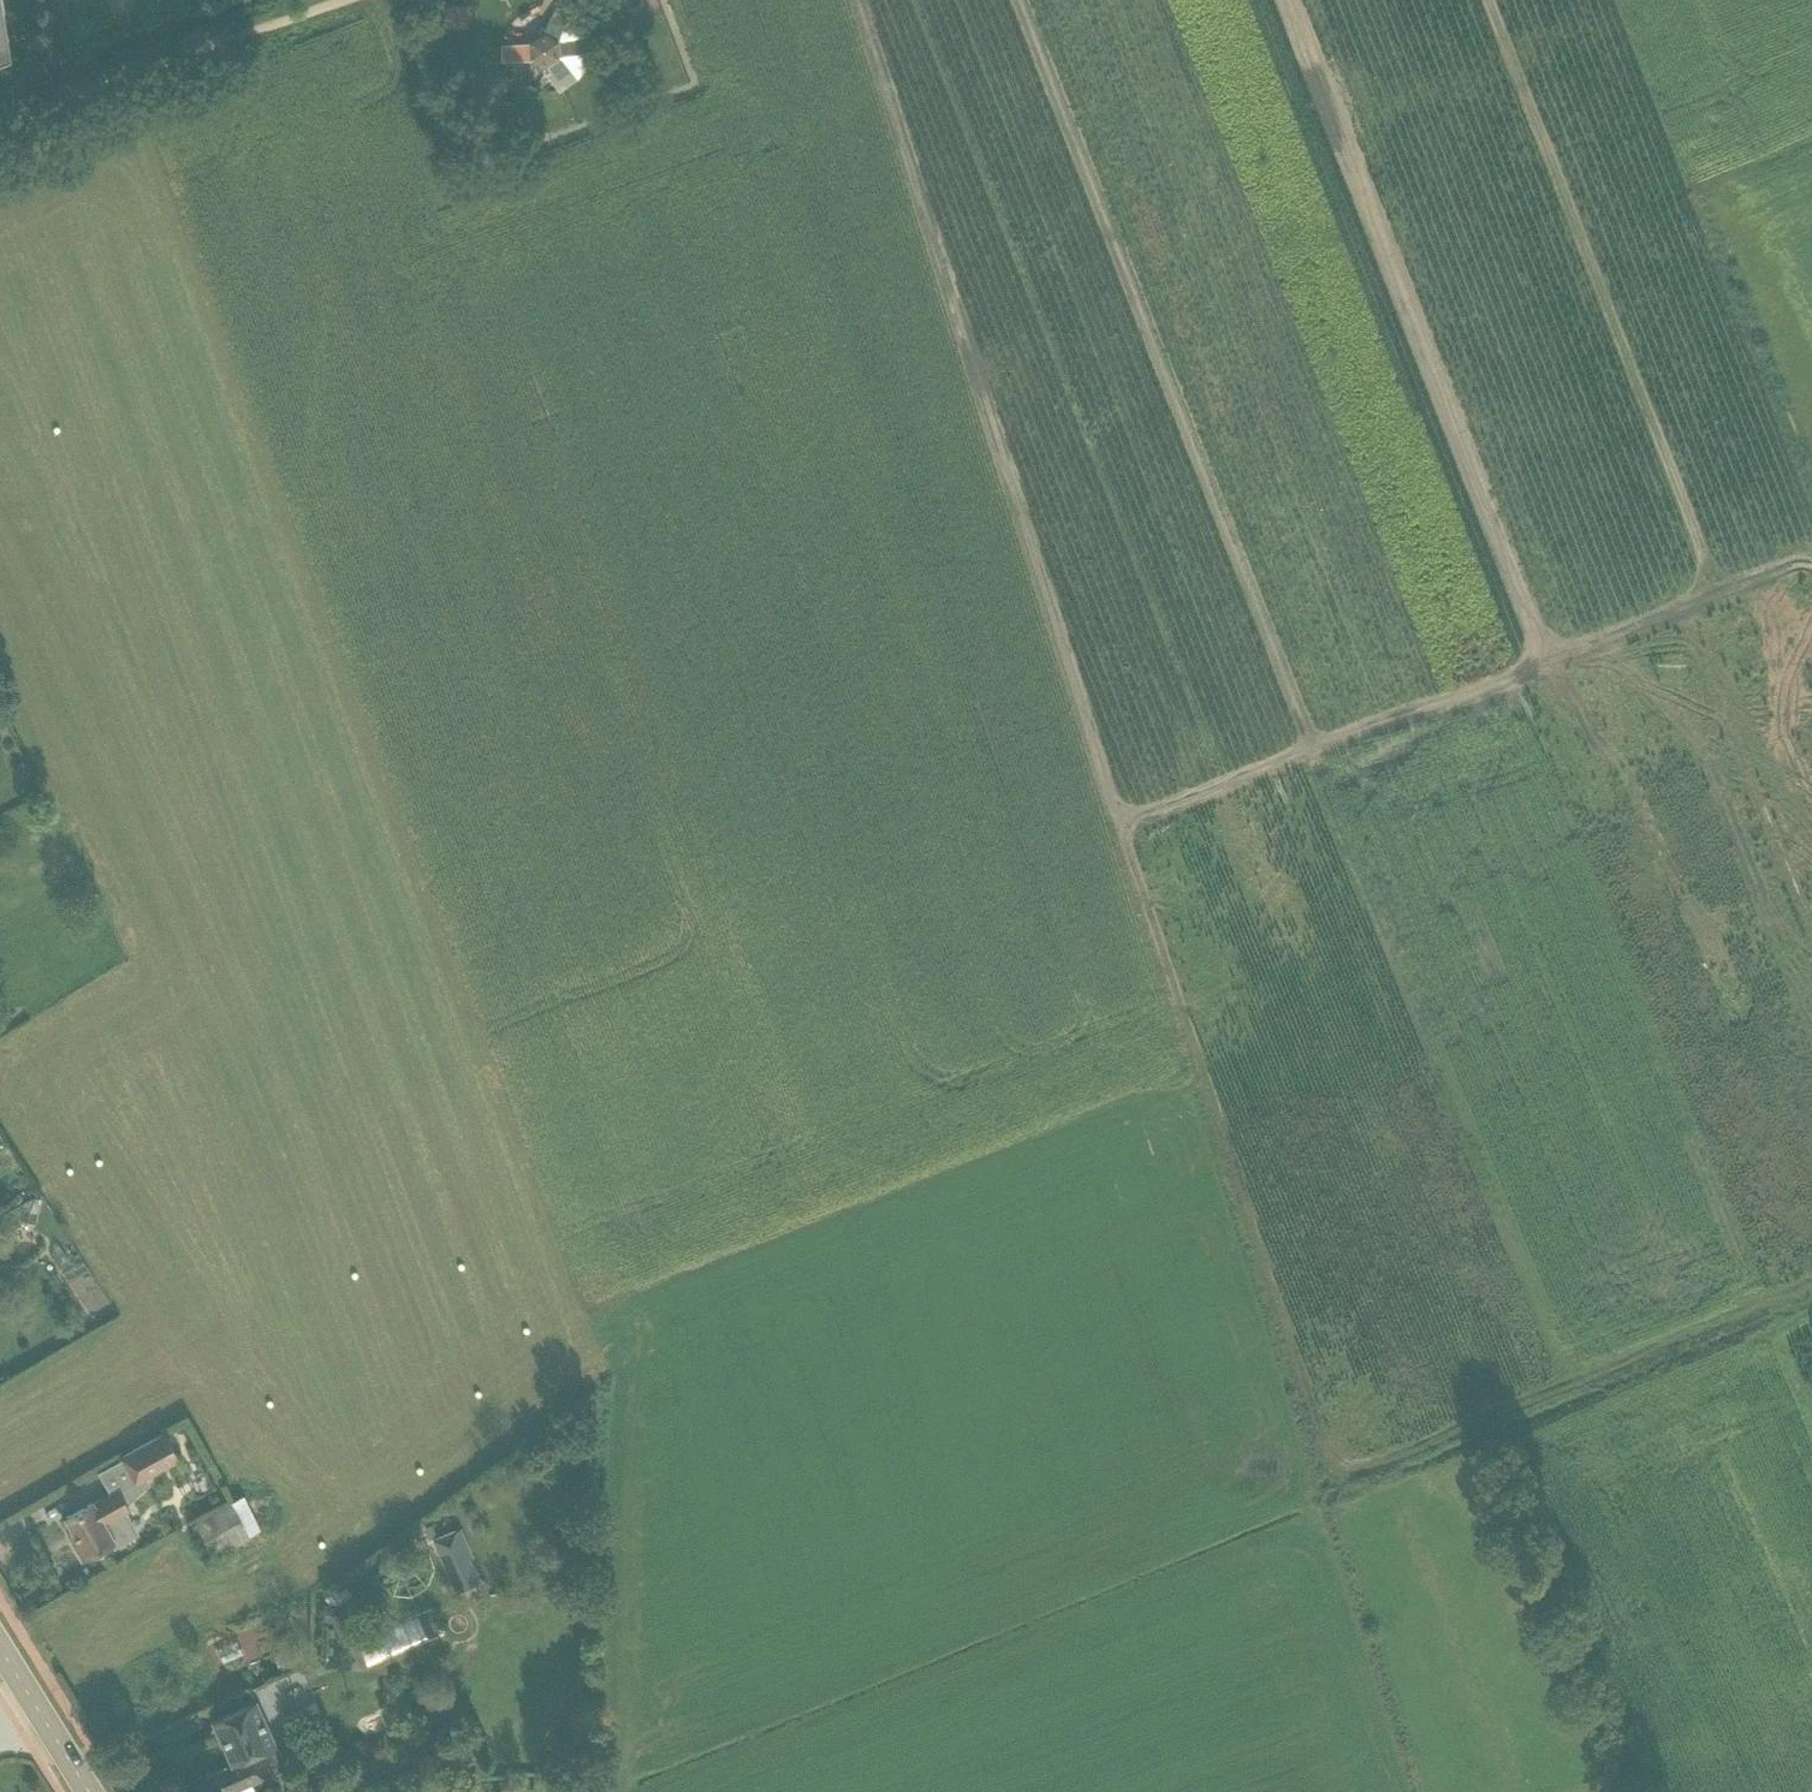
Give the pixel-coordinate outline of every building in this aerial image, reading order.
[(569,12),(557,7),(556,6),(546,27),(543,32),(544,32),(556,38),(569,12)] [(559,54),(587,51),(586,37),(557,40),(559,54)] [(575,77),(559,54),(551,59),(558,69),(555,71),(554,71),(553,71),(564,86),(575,77)] [(534,56),(522,82),(535,88),(547,62),(534,56)] [(23,1204),(19,1221),(34,1225),(40,1200),(32,1198),(23,1204)] [(77,1539),(72,1542),(82,1558),(112,1541),(114,1545),(136,1533),(124,1511),(128,1509),(125,1504),(147,1483),(144,1477),(178,1459),(164,1433),(120,1457),(134,1481),(117,1491),(117,1489),(92,1503),(92,1502),(65,1517),(77,1539)] [(229,1500),(193,1520),(213,1556),(248,1537),(247,1535),(259,1529),(243,1495),(230,1502),(229,1500)] [(355,1570),(341,1583),(351,1595),(365,1582),(355,1570)] [(345,1605),(324,1604),(327,1622),(344,1622),(345,1605)] [(357,1641),(368,1665),(428,1639),(417,1614),(357,1641)] [(316,1658),(312,1644),(273,1655),(277,1669),(316,1658)] [(278,1743),(258,1700),(211,1721),(231,1764),(209,1774),(217,1791),(228,1791),(287,1766),(276,1744),(278,1743)]
